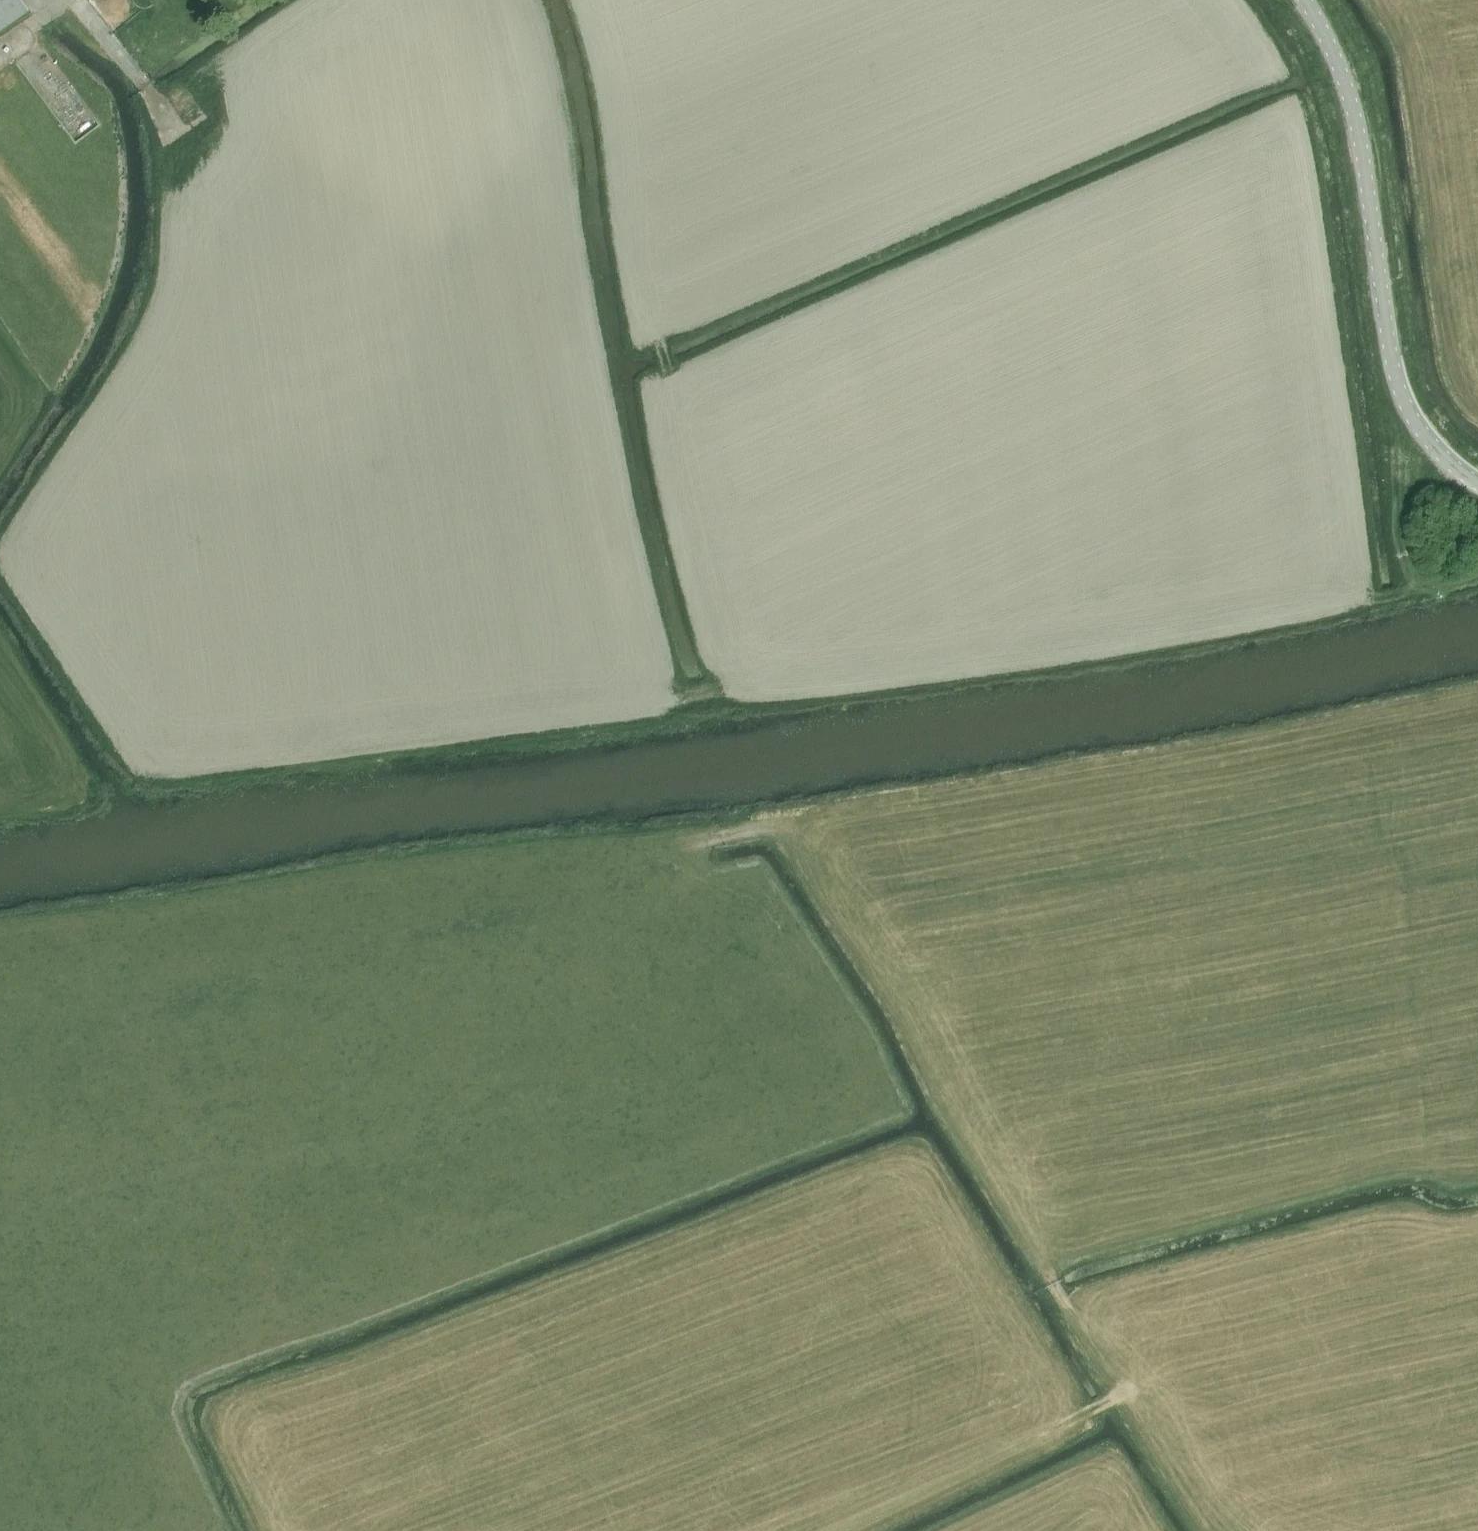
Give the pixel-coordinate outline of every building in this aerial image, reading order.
[(29,11),(22,0),(0,0),(0,31),(29,11)]
